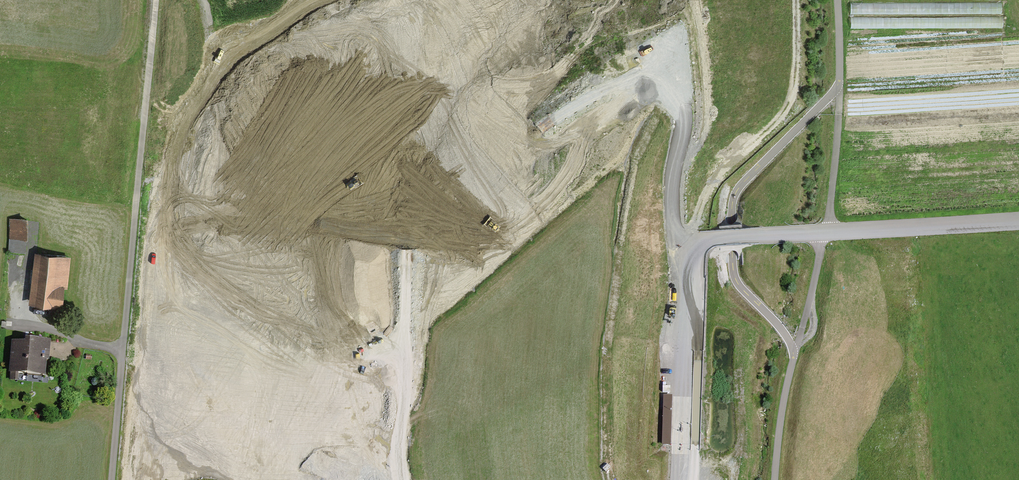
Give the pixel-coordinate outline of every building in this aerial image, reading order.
[(882,3),(870,3),(870,12),(882,12),(882,3)] [(950,13),(950,3),(913,3),(913,12),(950,13)] [(980,3),(980,11),(999,11),(999,3),(980,3)] [(1003,16),(851,17),(851,27),(1003,26),(1003,16)] [(27,218),(12,217),(10,251),(25,252),(27,218)] [(71,257),(35,252),(28,300),(62,305),(64,289),(67,289),(71,257)] [(25,343),(11,342),(8,370),(45,374),(46,360),(50,361),(52,339),(26,337),(25,343)] [(671,445),(672,395),(663,395),(662,445),(671,445)]
